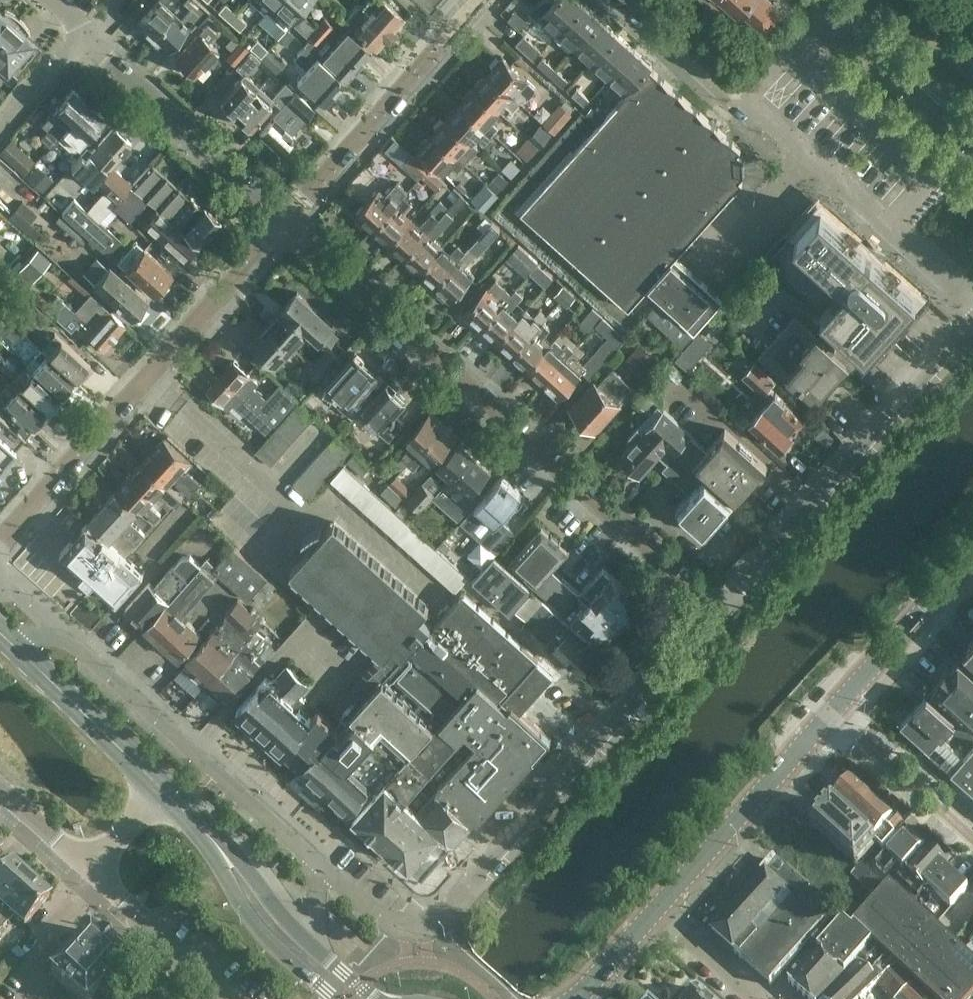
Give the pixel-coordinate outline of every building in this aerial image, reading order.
[(152,36),(184,0),(159,0),(138,23),(140,26),(140,29),(146,34),(149,33),(152,36)] [(152,36),(154,38),(154,41),(159,46),(162,46),(166,49),(193,19),(197,24),(209,11),(197,0),(184,0),(152,36)] [(272,4),(288,19),(306,0),(276,0),(272,4)] [(403,18),(383,0),(367,0),(359,9),(365,15),(354,27),(376,47),(403,18)] [(553,1),(551,0),(545,0),(543,0),(540,4),(539,10),(542,14),(539,17),(558,33),(585,4),(580,0),(554,0),(553,1)] [(783,8),(774,0),(731,0),(740,8),(741,7),(765,29),(783,8)] [(218,11),(229,21),(236,12),(226,2),(218,11)] [(601,18),(585,4),(558,33),(574,48),(601,18)] [(19,17),(5,8),(1,12),(0,11),(0,38),(19,17)] [(247,22),(236,12),(229,21),(239,30),(247,22)] [(0,38),(0,72),(10,81),(40,47),(25,34),(29,29),(19,17),(0,38)] [(325,17),(316,26),(359,65),(372,52),(347,30),(342,36),(332,27),(333,26),(325,17)] [(618,34),(601,18),(574,48),(591,64),(618,34)] [(195,75),(218,50),(208,41),(217,32),(207,23),(175,57),(195,75)] [(359,65),(316,26),(308,35),(317,43),(319,42),(329,50),(323,57),(347,79),(359,65)] [(618,34),(591,64),(608,79),(635,49),(618,34)] [(523,35),(515,43),(515,44),(534,60),(542,51),(523,35)] [(250,47),(261,56),(268,48),(257,39),(250,47)] [(250,50),(240,41),(219,62),(229,71),(250,50)] [(325,104),(345,81),(306,45),(294,58),(306,68),(296,79),(325,104)] [(652,65),(635,49),(608,79),(625,94),(650,67),(652,65)] [(246,75),(261,59),(251,50),(236,66),(246,75)] [(530,73),(533,70),(515,53),(512,56),(530,73)] [(503,57),(489,73),(520,101),(526,94),(519,88),(528,79),(503,57)] [(550,74),(556,68),(543,57),(538,63),(550,74)] [(550,74),(563,85),(568,79),(556,68),(550,74)] [(645,117),(674,85),(657,69),(628,101),(645,117)] [(520,101),(489,73),(475,88),(499,110),(507,102),(514,107),(520,101)] [(244,74),(221,99),(236,113),(259,88),(244,74)] [(313,109),(294,92),(285,83),(271,98),(281,107),(270,119),(272,120),(259,134),(281,153),(295,137),(286,129),(299,114),(305,119),(313,109)] [(662,132),(691,100),(674,85),(645,117),(662,132)] [(259,88),(236,113),(251,126),(274,101),(259,88)] [(499,110),(475,88),(461,103),(491,131),(498,124),(491,119),(499,110)] [(577,88),(572,94),(585,105),(590,99),(577,88)] [(48,129),(41,137),(50,146),(58,137),(89,104),(73,89),(62,100),(58,97),(48,107),(53,112),(42,124),(48,129)] [(491,131),(461,103),(447,119),(471,141),(479,133),(485,138),(491,131)] [(89,104),(58,137),(74,151),(84,140),(88,143),(97,133),(93,130),(104,118),(89,104)] [(553,131),(568,115),(559,106),(544,122),(553,131)] [(592,106),(589,110),(587,112),(599,123),(604,117),(592,106)] [(583,109),(576,117),(585,125),(592,117),(583,109)] [(471,141),(447,119),(433,134),(464,162),(470,155),(464,149),(471,141)] [(624,122),(617,130),(625,138),(633,130),(624,122)] [(115,199),(131,182),(111,165),(131,143),(114,127),(91,152),(87,148),(80,155),(81,156),(72,166),(87,180),(90,177),(115,199)] [(566,128),(558,137),(566,144),(574,136),(566,128)] [(608,129),(594,144),(627,174),(640,159),(608,129)] [(529,137),(539,146),(545,140),(535,130),(529,137)] [(633,130),(625,138),(634,146),(642,138),(633,130)] [(464,162),(433,134),(418,150),(443,172),(451,163),(457,169),(464,162)] [(558,137),(550,146),(558,153),(566,144),(558,137)] [(34,160),(11,139),(0,151),(0,152),(23,172),(34,160)] [(594,144),(581,158),(614,188),(627,174),(594,144)] [(804,194),(757,151),(714,198),(762,241),(804,194)] [(540,157),(532,166),(540,173),(548,164),(540,157)] [(581,158),(568,172),(601,202),(614,188),(581,158)] [(423,175),(429,168),(422,161),(416,167),(423,174),(422,174),(423,175)] [(38,164),(27,177),(43,191),(54,179),(38,164)] [(198,244),(219,221),(203,207),(202,209),(151,164),(132,186),(198,244)] [(532,166),(524,174),(532,182),(540,173),(532,166)] [(438,188),(444,181),(429,168),(423,175),(438,188)] [(555,186),(588,216),(601,202),(568,172),(555,186)] [(483,179),(497,192),(502,186),(493,178),(488,184),(483,179)] [(483,179),(468,195),(483,208),(497,192),(483,179)] [(357,216),(373,231),(405,196),(409,191),(401,184),(389,198),(381,191),(357,216)] [(129,220),(146,201),(130,186),(113,206),(129,220)] [(543,201),(575,230),(588,216),(555,186),(543,201)] [(515,187),(507,195),(516,202),(523,194),(515,187)] [(459,208),(466,200),(467,199),(462,194),(453,203),(459,208)] [(507,195),(500,204),(508,211),(516,202),(507,195)] [(405,196),(373,231),(388,244),(412,219),(403,211),(411,202),(405,196)] [(30,229),(43,213),(24,198),(11,215),(30,229)] [(118,239),(98,221),(73,199),(61,213),(105,253),(118,239)] [(543,201),(530,215),(562,244),(575,230),(543,201)] [(738,236),(705,206),(692,221),(724,251),(738,236)] [(863,245),(852,235),(822,208),(796,237),(847,283),(823,310),(868,350),(918,295),(877,258),(878,256),(883,261),(887,256),(863,235),(859,239),(864,244),(863,245)] [(184,260),(197,245),(156,209),(143,224),(184,260)] [(412,219),(388,244),(404,258),(447,210),(447,209),(439,218),(432,211),(419,225),(412,219)] [(447,210),(404,258),(419,272),(442,246),(434,239),(442,230),(454,216),(447,210)] [(86,238),(60,214),(53,222),(69,235),(76,242),(76,241),(80,245),(86,238)] [(517,229),(549,258),(562,244),(530,215),(517,229)] [(486,216),(485,217),(475,228),(482,233),(492,221),(486,216)] [(482,233),(470,247),(477,253),(478,254),(489,242),(501,229),(492,221),(482,233)] [(724,251),(692,221),(679,235),(711,265),(724,251)] [(593,274),(622,242),(607,228),(578,260),(593,274)] [(153,293),(171,273),(143,248),(142,249),(126,235),(118,244),(134,258),(125,268),(153,293)] [(698,280),(711,265),(679,235),(665,250),(698,280)] [(608,287),(637,255),(622,242),(593,274),(608,287)] [(442,246),(419,272),(434,286),(466,251),(459,244),(450,254),(442,246)] [(518,244),(509,254),(528,272),(537,262),(518,244)] [(40,245),(20,267),(32,278),(53,257),(40,245)] [(750,246),(742,255),(750,262),(758,254),(750,246)] [(466,251),(434,286),(450,300),(473,274),(465,267),(477,253),(470,247),(466,251)] [(622,300),(651,267),(637,255),(608,287),(622,300)] [(97,257),(83,272),(94,282),(93,284),(97,288),(106,296),(105,297),(131,320),(148,301),(121,278),(108,266),(108,267),(97,257)] [(546,286),(554,277),(538,263),(530,273),(546,286)] [(637,313),(666,281),(651,267),(622,300),(637,313)] [(736,271),(728,280),(736,287),(744,278),(736,271)] [(579,273),(572,280),(581,289),(588,281),(579,273)] [(465,313),(481,327),(512,293),(496,278),(465,313)] [(728,280),(720,288),(728,296),(736,287),(728,280)] [(588,281),(581,289),(590,297),(597,290),(588,281)] [(562,300),(570,291),(564,286),(556,294),(562,300)] [(512,293),(481,327),(497,341),(519,316),(511,308),(519,299),(523,294),(516,288),(512,293)] [(568,305),(576,296),(570,291),(562,300),(568,305)] [(297,292),(283,308),(308,330),(327,347),(336,336),(329,330),(334,325),(297,292)] [(104,349),(125,325),(97,301),(82,318),(63,302),(52,315),(71,331),(76,325),(104,349)] [(603,302),(597,310),(606,318),(613,311),(603,302)] [(41,327),(49,318),(32,303),(24,312),(41,327)] [(647,315),(681,345),(682,346),(693,334),(658,303),(647,315)] [(593,307),(590,310),(580,321),(589,330),(595,324),(596,324),(603,316),(593,307)] [(308,330),(283,308),(268,326),(292,348),(308,330)] [(519,316),(497,341),(512,355),(543,320),(547,316),(540,309),(528,323),(519,316)] [(613,311),(606,318),(615,326),(622,319),(613,311)] [(840,381),(858,362),(838,344),(833,349),(795,315),(759,355),(813,403),(822,393),(822,394),(837,378),(840,381)] [(603,316),(596,324),(608,336),(595,351),(605,359),(626,336),(603,316)] [(543,320),(512,355),(527,369),(550,344),(542,336),(550,327),(543,320)] [(15,341),(23,332),(14,324),(6,333),(15,341)] [(292,348),(268,326),(251,344),(276,366),(292,348)] [(53,347),(46,355),(75,381),(89,366),(53,334),(47,341),(53,347)] [(550,344),(527,369),(543,383),(574,348),(567,342),(564,345),(555,338),(550,344)] [(638,344),(618,366),(628,375),(648,352),(638,344)] [(574,348),(543,383),(559,397),(587,366),(578,358),(581,355),(574,348)] [(319,380),(339,358),(329,349),(309,371),(319,380)] [(75,381),(46,355),(40,350),(33,357),(39,362),(32,371),(61,398),(75,381)] [(344,406),(354,416),(373,395),(363,386),(376,371),(355,352),(332,377),(353,396),(344,406)] [(648,352),(628,375),(639,386),(655,369),(650,365),(655,359),(648,352)] [(235,361),(221,376),(274,425),(275,425),(293,406),(285,399),(272,405),(252,387),(257,381),(235,361)] [(793,429),(804,417),(776,392),(775,392),(770,387),(776,380),(755,361),(743,375),(763,393),(761,396),(767,401),(751,419),(780,446),(782,444),(787,443),(793,436),(793,432),(794,431),(793,429)] [(679,381),(684,375),(672,364),(666,370),(679,381)] [(61,398),(32,371),(25,365),(19,372),(26,378),(18,387),(47,413),(61,398)] [(572,409),(584,420),(623,376),(614,368),(598,385),(596,382),(572,409)] [(4,402),(18,387),(0,372),(0,416),(25,438),(34,428),(4,402)] [(274,425),(221,376),(207,391),(228,409),(234,403),(266,433),(274,425)] [(623,376),(584,420),(596,431),(620,404),(616,401),(632,384),(623,376)] [(374,396),(373,395),(354,416),(355,416),(359,412),(368,420),(373,414),(385,425),(379,431),(389,440),(405,423),(395,414),(408,400),(387,382),(374,396)] [(47,413),(18,387),(4,402),(34,428),(47,413)] [(313,395),(305,404),(313,411),(321,402),(313,395)] [(304,405),(260,450),(275,464),(319,420),(304,405)] [(640,474),(655,458),(665,466),(668,462),(667,461),(691,434),(664,409),(621,457),(640,474)] [(407,439),(415,446),(411,449),(410,448),(401,458),(407,464),(443,424),(431,413),(407,439)] [(25,438),(0,416),(0,466),(25,438)] [(443,424),(407,464),(414,470),(423,460),(421,458),(424,454),(432,461),(456,435),(443,424)] [(733,499),(764,464),(727,431),(709,453),(702,447),(701,447),(690,438),(678,451),(733,499)] [(340,438),(287,492),(302,507),(355,453),(340,438)] [(165,439),(153,452),(196,491),(202,485),(189,472),(186,475),(182,472),(190,463),(165,439)] [(439,465),(451,476),(453,477),(469,459),(473,463),(479,456),(462,440),(439,465)] [(665,466),(659,472),(690,499),(680,510),(704,531),(733,499),(678,451),(668,462),(665,466)] [(196,491),(153,452),(142,464),(182,501),(183,500),(169,487),(177,478),(180,482),(178,484),(191,497),(196,491)] [(453,477),(451,476),(444,485),(461,501),(492,467),(479,456),(473,463),(469,459),(453,477)] [(182,501),(142,464),(131,476),(156,498),(162,492),(178,506),(182,501)] [(469,494),(477,501),(503,473),(496,466),(469,494)] [(420,511),(443,485),(431,474),(407,500),(420,511)] [(156,498),(131,476),(119,488),(144,511),(156,498)] [(521,494),(502,476),(461,521),(491,548),(511,526),(501,517),(521,494)] [(405,497),(410,491),(395,478),(390,483),(405,497)] [(116,491),(102,506),(139,540),(145,534),(136,526),(140,522),(133,514),(137,511),(116,491)] [(210,516),(217,509),(203,496),(196,503),(210,516)] [(139,540),(102,506),(89,521),(89,522),(107,538),(121,552),(130,542),(134,546),(139,540)] [(156,522),(162,516),(153,508),(147,514),(156,522)] [(383,679),(424,634),(432,624),(422,614),(429,605),(426,602),(427,601),(420,595),(419,596),(414,592),(415,590),(409,584),(407,586),(402,581),(404,580),(397,574),(396,575),(391,571),(392,570),(386,564),(384,565),(379,561),(381,559),(374,553),(373,555),(368,550),(369,549),(363,543),(361,544),(356,540),(358,538),(351,532),(350,534),(345,529),(346,528),(340,522),(338,524),(335,520),(291,569),(295,573),(293,574),(300,580),(301,578),(306,583),(305,584),(311,590),(313,589),(318,593),(316,595),(323,600),(324,599),(329,604),(328,605),(334,611),(336,609),(341,614),(339,615),(346,621),(347,620),(352,625),(351,626),(358,632),(359,630),(364,635),(363,636),(369,642),(370,641),(375,645),(374,647),(381,652),(382,651),(385,654),(386,653),(388,654),(385,658),(380,663),(373,670),(340,700),(334,711),(342,718),(336,724),(319,709),(311,718),(299,706),(305,700),(298,694),(307,684),(288,666),(272,683),(266,677),(237,710),(269,739),(265,744),(277,755),(281,750),(283,751),(284,749),(287,752),(286,754),(291,759),(293,757),(295,759),(294,761),(299,766),(301,764),(303,767),(302,768),(347,809),(342,815),(349,822),(345,825),(367,845),(370,841),(383,841),(423,877),(473,820),(436,787),(477,740),(466,731),(459,739),(440,723),(434,725),(383,679)] [(61,552),(80,569),(107,538),(89,522),(88,523),(87,522),(61,552)] [(542,525),(509,562),(599,643),(607,634),(611,638),(644,602),(603,565),(579,592),(553,569),(570,550),(542,525)] [(107,538),(80,569),(98,585),(125,555),(121,552),(107,538)] [(202,567),(146,628),(153,634),(179,658),(201,634),(181,617),(215,579),(213,577),(217,573),(248,600),(253,594),(264,604),(274,593),(279,588),(234,547),(210,574),(202,567)] [(125,555),(98,585),(117,602),(144,573),(125,555)] [(149,583),(126,609),(146,628),(202,567),(190,556),(182,557),(155,587),(149,583)] [(526,617),(543,599),(532,589),(495,556),(473,581),(510,614),(515,608),(526,617)] [(436,787),(473,820),(531,756),(533,758),(551,737),(514,704),(546,668),(537,660),(538,658),(462,590),(432,624),(424,634),(383,679),(434,725),(440,723),(459,739),(466,731),(477,740),(436,787)] [(574,627),(543,599),(526,617),(538,628),(543,622),(555,633),(547,642),(581,672),(595,655),(569,632),(574,627)] [(219,626),(186,663),(207,682),(209,684),(264,624),(261,621),(256,616),(238,600),(226,613),(236,622),(232,627),(224,620),(219,626)] [(264,624),(209,684),(227,700),(228,701),(255,671),(282,641),(264,624)] [(964,650),(972,658),(972,639),(964,650)] [(950,669),(949,668),(938,680),(940,681),(932,689),(934,692),(972,727),(972,678),(956,663),(950,669)] [(930,701),(907,727),(967,781),(972,774),(972,741),(930,701)] [(882,849),(904,826),(852,779),(831,802),(875,843),(882,849)] [(875,843),(831,802),(810,825),(855,866),(875,843)] [(909,830),(887,854),(876,866),(885,874),(896,862),(903,868),(924,844),(909,830)] [(904,885),(910,891),(918,898),(928,887),(950,908),(967,890),(944,869),(947,865),(929,849),(896,885),(900,889),(904,885)] [(778,862),(751,891),(713,934),(771,985),(834,913),(778,862)] [(0,876),(0,914),(21,891),(30,881),(11,864),(0,876)] [(860,865),(856,871),(855,871),(851,876),(874,897),(884,887),(860,865)] [(21,891),(0,914),(0,930),(13,916),(23,925),(49,897),(30,881),(21,891)] [(894,891),(890,887),(855,926),(934,998),(970,998),(972,996),(972,964),(969,960),(962,953),(894,891)] [(789,983),(808,998),(822,998),(823,998),(871,944),(852,927),(850,929),(842,922),(789,983)] [(49,973),(66,988),(107,943),(100,937),(98,939),(88,931),(72,948),(64,940),(51,955),(60,962),(49,973)] [(970,945),(962,953),(969,960),(972,957),(972,941),(970,945)] [(66,988),(78,998),(88,998),(98,988),(106,996),(115,986),(107,978),(122,961),(112,952),(114,949),(107,943),(66,988)] [(823,998),(862,998),(878,984),(892,998),(927,998),(913,985),(895,966),(871,944),(823,998)] [(696,988),(686,998),(708,998),(696,988)]
